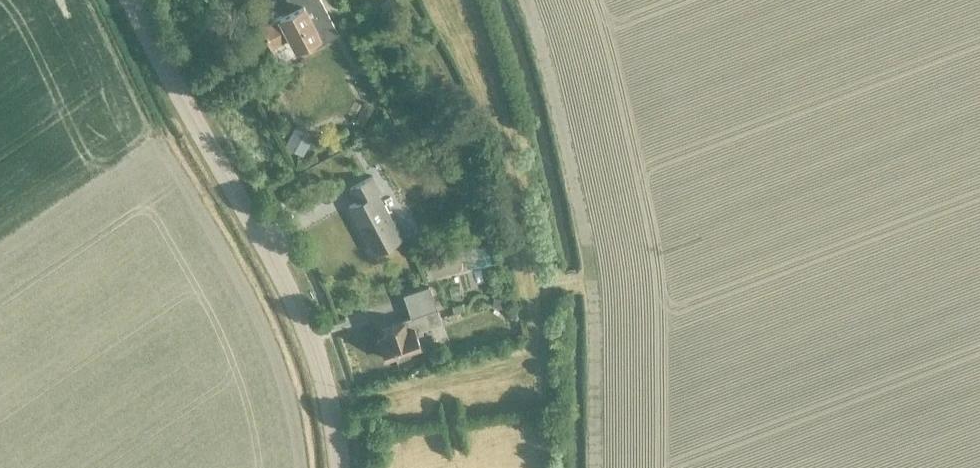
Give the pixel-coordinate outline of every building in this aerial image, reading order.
[(338,34),(319,0),(292,0),(293,1),(283,6),(286,12),(260,26),(270,44),(288,34),(295,47),(304,42),(308,50),(323,43),(323,42),(338,34)] [(401,7),(397,0),(387,0),(380,3),(385,14),(401,7)] [(298,128),(286,148),(302,157),(314,138),(298,128)] [(373,252),(400,238),(376,193),(380,191),(372,176),(349,188),(356,202),(348,206),(373,252)] [(419,328),(439,321),(428,287),(404,295),(412,318),(383,327),(386,336),(378,339),(384,359),(421,347),(416,333),(420,332),(419,328)] [(503,299),(492,298),(492,308),(503,308),(503,299)] [(460,302),(450,305),(452,312),(463,309),(460,302)]
